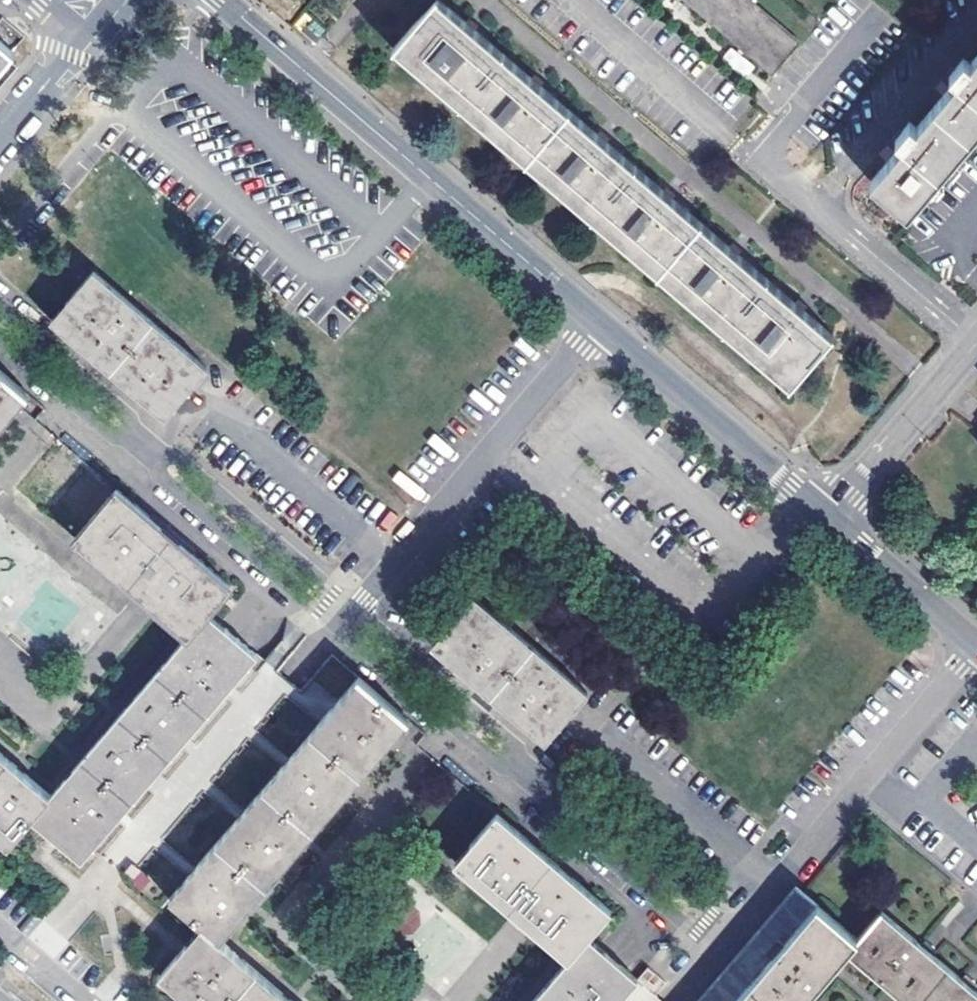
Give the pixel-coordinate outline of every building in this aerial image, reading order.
[(395,45),(790,383),(833,333),(799,304),(734,248),(667,191),(601,135),(531,76),(470,24),(442,0),(433,0),(395,45)] [(773,71),(799,40),(753,0),(693,0),(744,45),(773,71)] [(14,50),(0,38),(0,67),(14,50)] [(733,46),(723,56),(744,77),(754,67),(733,46)] [(909,211),(976,132),(976,53),(971,60),(965,55),(955,66),(954,65),(943,78),(947,82),(951,85),(916,126),(910,121),(901,131),(899,129),(888,141),(892,144),(897,148),(871,178),(909,211)] [(94,269),(52,319),(101,360),(120,376),(166,415),(208,366),(94,269)] [(29,392),(0,368),(0,426),(29,392)] [(190,634),(209,612),(232,585),(171,533),(167,530),(160,524),(118,489),(77,537),(190,634)] [(474,594),(431,644),(486,691),(501,703),(546,741),(587,691),(474,594)] [(53,795),(33,818),(57,837),(84,860),(133,801),(154,774),(184,739),(258,651),(235,632),(234,631),(228,627),(209,612),(190,634),(53,795)] [(332,705),(358,674),(342,660),(312,695),(272,663),(258,651),(184,739),(154,774),(133,801),(202,860),(242,812),(287,759),(332,705)] [(202,923),(220,938),(409,717),(380,692),(358,674),(332,705),(287,759),(242,812),(202,860),(194,870),(171,896),(202,923)] [(10,845),(33,818),(53,795),(0,750),(0,836),(10,845)] [(455,861),(569,957),(588,935),(610,909),(565,870),(544,851),(497,811),(455,861)] [(796,884),(697,1000),(734,1000),(781,946),(817,904),(796,884)] [(847,951),(857,938),(817,904),(781,946),(734,1000),(805,1000),(847,951)] [(857,938),(847,951),(906,1000),(976,1000),(976,992),(969,985),(921,944),(881,911),(857,938)] [(202,923),(180,949),(159,973),(193,1000),(294,1000),(220,938),(202,923)] [(638,978),(612,956),(588,935),(569,957),(531,1000),(619,1000),(638,978)]
